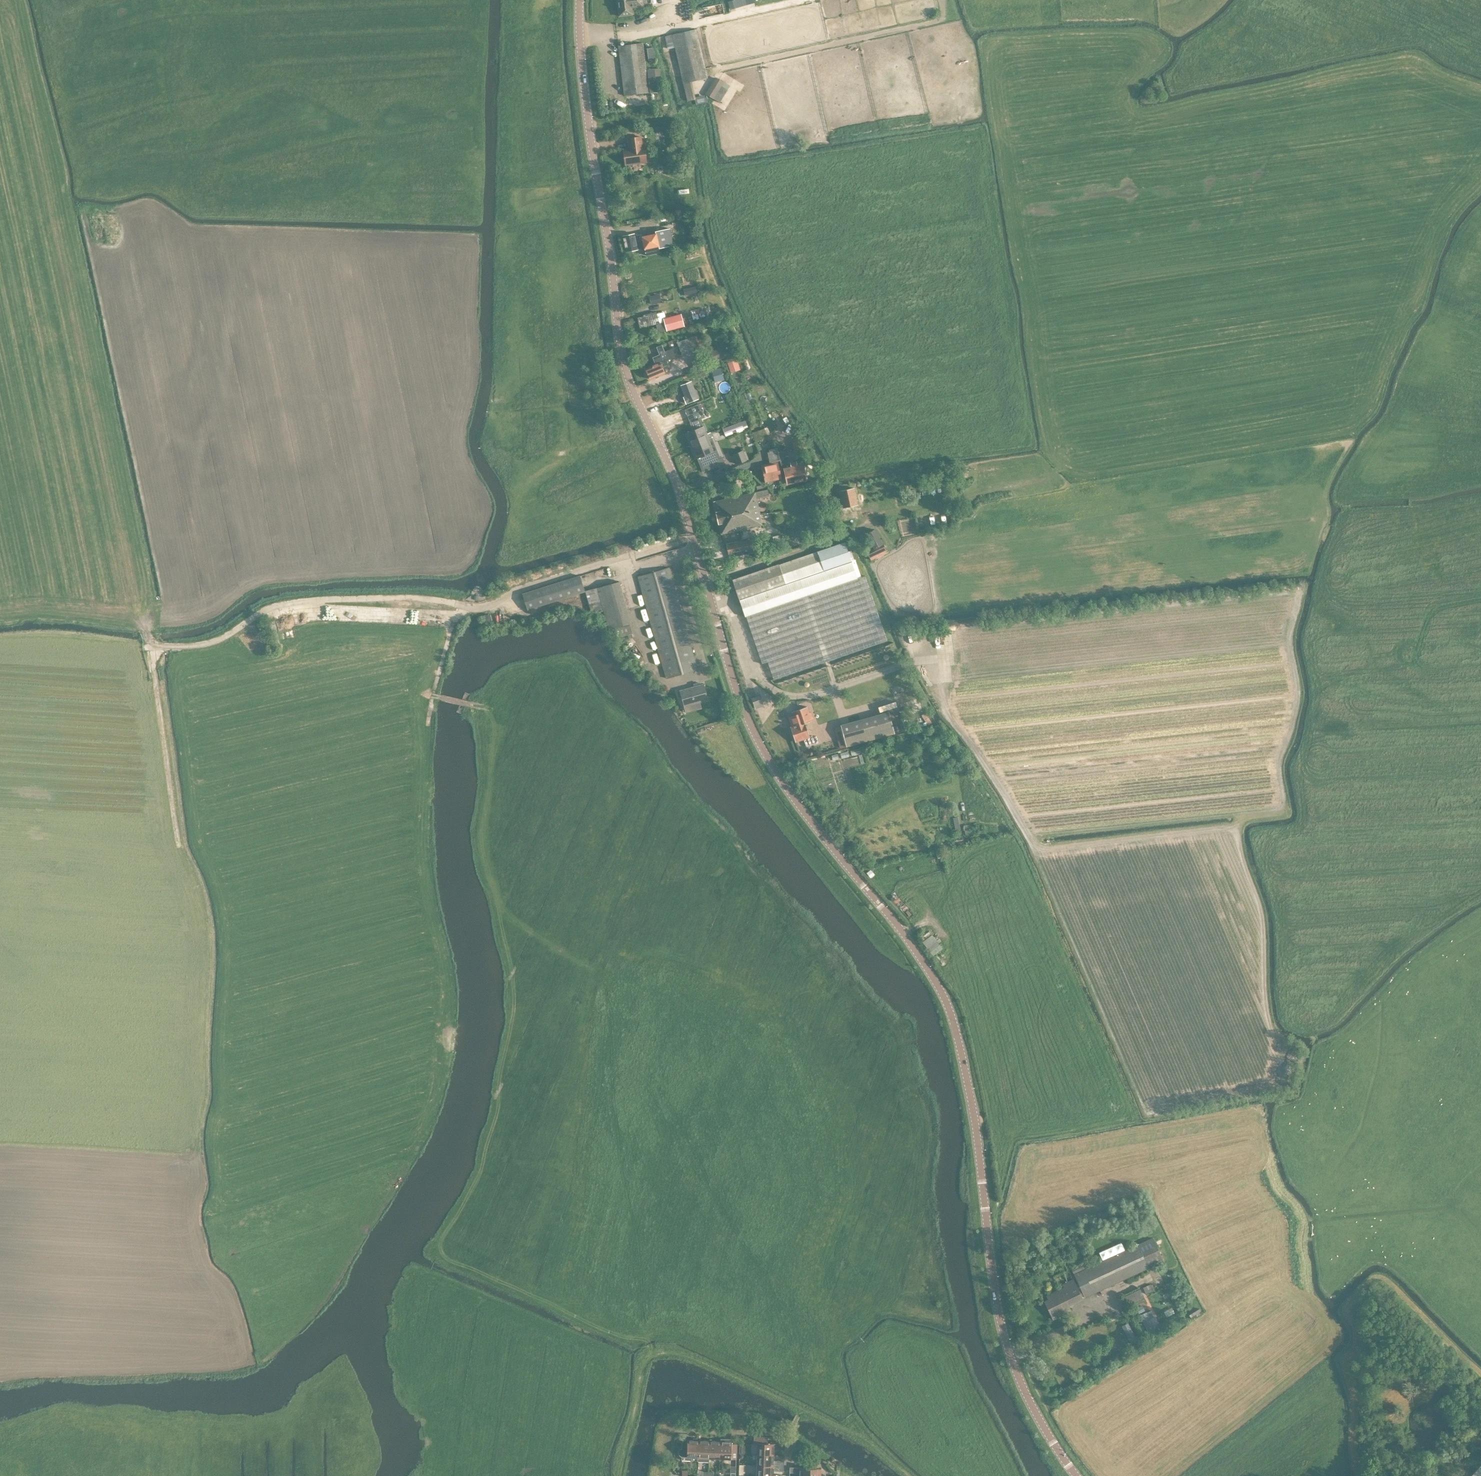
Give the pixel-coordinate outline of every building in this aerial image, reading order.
[(618,16),(633,15),(632,7),(643,6),(642,0),(616,0),(618,16)] [(695,100),(691,81),(706,78),(696,30),(665,35),(668,49),(674,47),(686,102),(695,100)] [(642,43),(641,43),(617,46),(623,95),(648,92),(642,43)] [(654,68),(647,69),(649,92),(657,92),(655,76),(660,75),(659,68),(654,68)] [(717,79),(707,94),(718,101),(728,86),(717,79)] [(629,149),(623,150),(625,165),(646,162),(644,147),(642,147),(640,137),(627,138),(629,149)] [(634,234),(622,236),(626,252),(638,249),(644,248),(645,255),(659,253),(659,248),(673,245),(673,244),(669,228),(655,231),(655,233),(641,236),(641,234),(634,236),(634,234)] [(682,288),(684,295),(696,292),(695,285),(682,288)] [(651,304),(661,302),(659,294),(649,296),(651,304)] [(658,333),(684,326),(680,314),(657,320),(656,314),(656,312),(643,315),(643,316),(637,318),(639,328),(656,324),(658,333)] [(649,379),(664,373),(662,367),(668,365),(666,361),(668,360),(681,354),(698,347),(694,336),(677,343),(675,339),(668,342),(671,350),(665,352),(664,352),(661,345),(656,347),(659,354),(652,357),(655,365),(645,369),(649,379)] [(713,362),(726,357),(721,347),(709,352),(713,362)] [(746,357),(740,359),(744,371),(750,369),(746,357)] [(726,362),(730,372),(739,369),(736,359),(726,362)] [(711,371),(714,382),(723,380),(720,368),(711,371)] [(686,405),(697,401),(691,385),(680,390),(686,405)] [(701,411),(687,416),(689,423),(690,423),(693,430),(685,433),(690,445),(702,441),(700,436),(706,434),(707,434),(703,426),(700,418),(704,417),(708,415),(706,410),(701,411)] [(747,425),(745,420),(722,429),(725,436),(733,433),(732,431),(747,425)] [(708,439),(706,434),(700,436),(702,441),(690,445),(695,458),(697,458),(703,471),(718,465),(719,468),(725,466),(722,457),(720,458),(718,459),(714,450),(712,451),(708,439)] [(803,440),(792,442),(795,456),(806,454),(803,440)] [(742,451),(733,455),(737,464),(746,460),(742,451)] [(761,466),(765,481),(781,478),(777,462),(761,466)] [(802,465),(784,470),(787,483),(806,479),(802,465)] [(768,488),(756,491),(758,503),(771,500),(768,488)] [(760,514),(755,492),(713,502),(716,512),(715,512),(718,524),(718,523),(721,534),(761,525),(760,515),(760,514)] [(873,559),(888,552),(878,533),(864,540),(873,559)] [(782,546),(780,535),(767,537),(769,548),(782,546)] [(739,551),(764,545),(762,537),(737,543),(739,551)] [(745,616),(859,578),(853,560),(850,561),(843,542),(815,551),(816,554),(733,581),(745,616)] [(668,568),(638,576),(637,576),(662,665),(659,665),(660,672),(663,671),(665,679),(697,670),(668,568)] [(527,609),(585,591),(579,575),(522,593),(527,609)] [(596,588),(586,591),(592,611),(602,608),(607,629),(614,628),(617,637),(622,636),(623,640),(632,637),(631,633),(632,633),(629,623),(631,623),(619,582),(614,583),(607,585),(596,588)] [(803,613),(802,613),(807,628),(832,619),(826,599),(801,607),(803,613)] [(772,675),(770,662),(763,663),(765,676),(772,675)] [(703,684),(698,685),(698,682),(693,683),(694,687),(679,691),(683,707),(707,700),(703,684)] [(753,705),(762,702),(760,695),(751,698),(753,705)] [(795,741),(809,737),(805,724),(812,721),(811,719),(814,718),(811,711),(809,711),(807,706),(792,711),(793,715),(788,717),(791,727),(790,727),(795,741)] [(848,748),(895,735),(889,714),(842,727),(848,748)] [(841,748),(847,746),(842,728),(836,730),(841,748)] [(931,933),(922,940),(934,955),(943,948),(931,933)] [(1084,1297),(1147,1268),(1162,1261),(1152,1238),(1073,1275),(1084,1297)] [(1053,1319),(1065,1313),(1062,1305),(1066,1303),(1070,1301),(1072,1303),(1082,1298),(1073,1280),(1063,1285),(1064,1287),(1046,1296),(1048,1299),(1044,1301),(1053,1319)] [(1143,1287),(1146,1293),(1153,1290),(1150,1284),(1143,1287)] [(1126,1305),(1127,1305),(1143,1297),(1139,1289),(1122,1297),(1126,1305)] [(756,1454),(774,1455),(774,1449),(784,1449),(784,1444),(767,1443),(767,1437),(753,1437),(753,1444),(757,1444),(756,1454)] [(720,1441),(719,1458),(730,1459),(731,1458),(736,1459),(736,1444),(731,1444),(731,1442),(730,1442),(731,1439),(724,1439),(720,1439),(720,1441)] [(681,1457),(698,1457),(698,1440),(687,1440),(687,1441),(682,1440),(681,1448),(679,1449),(678,1451),(678,1454),(679,1456),(681,1457)] [(698,1440),(698,1457),(697,1462),(708,1463),(708,1458),(709,1441),(698,1440)] [(708,1458),(719,1458),(720,1441),(709,1441),(708,1458)] [(783,1466),(783,1461),(773,1460),(774,1455),(756,1454),(756,1465),(783,1466)] [(799,1475),(820,1475),(820,1469),(817,1469),(817,1464),(807,1464),(807,1468),(789,1467),(789,1472),(799,1473),(799,1475)] [(766,1475),(773,1475),(773,1471),(783,1471),(783,1466),(756,1465),(756,1475),(766,1475)]
